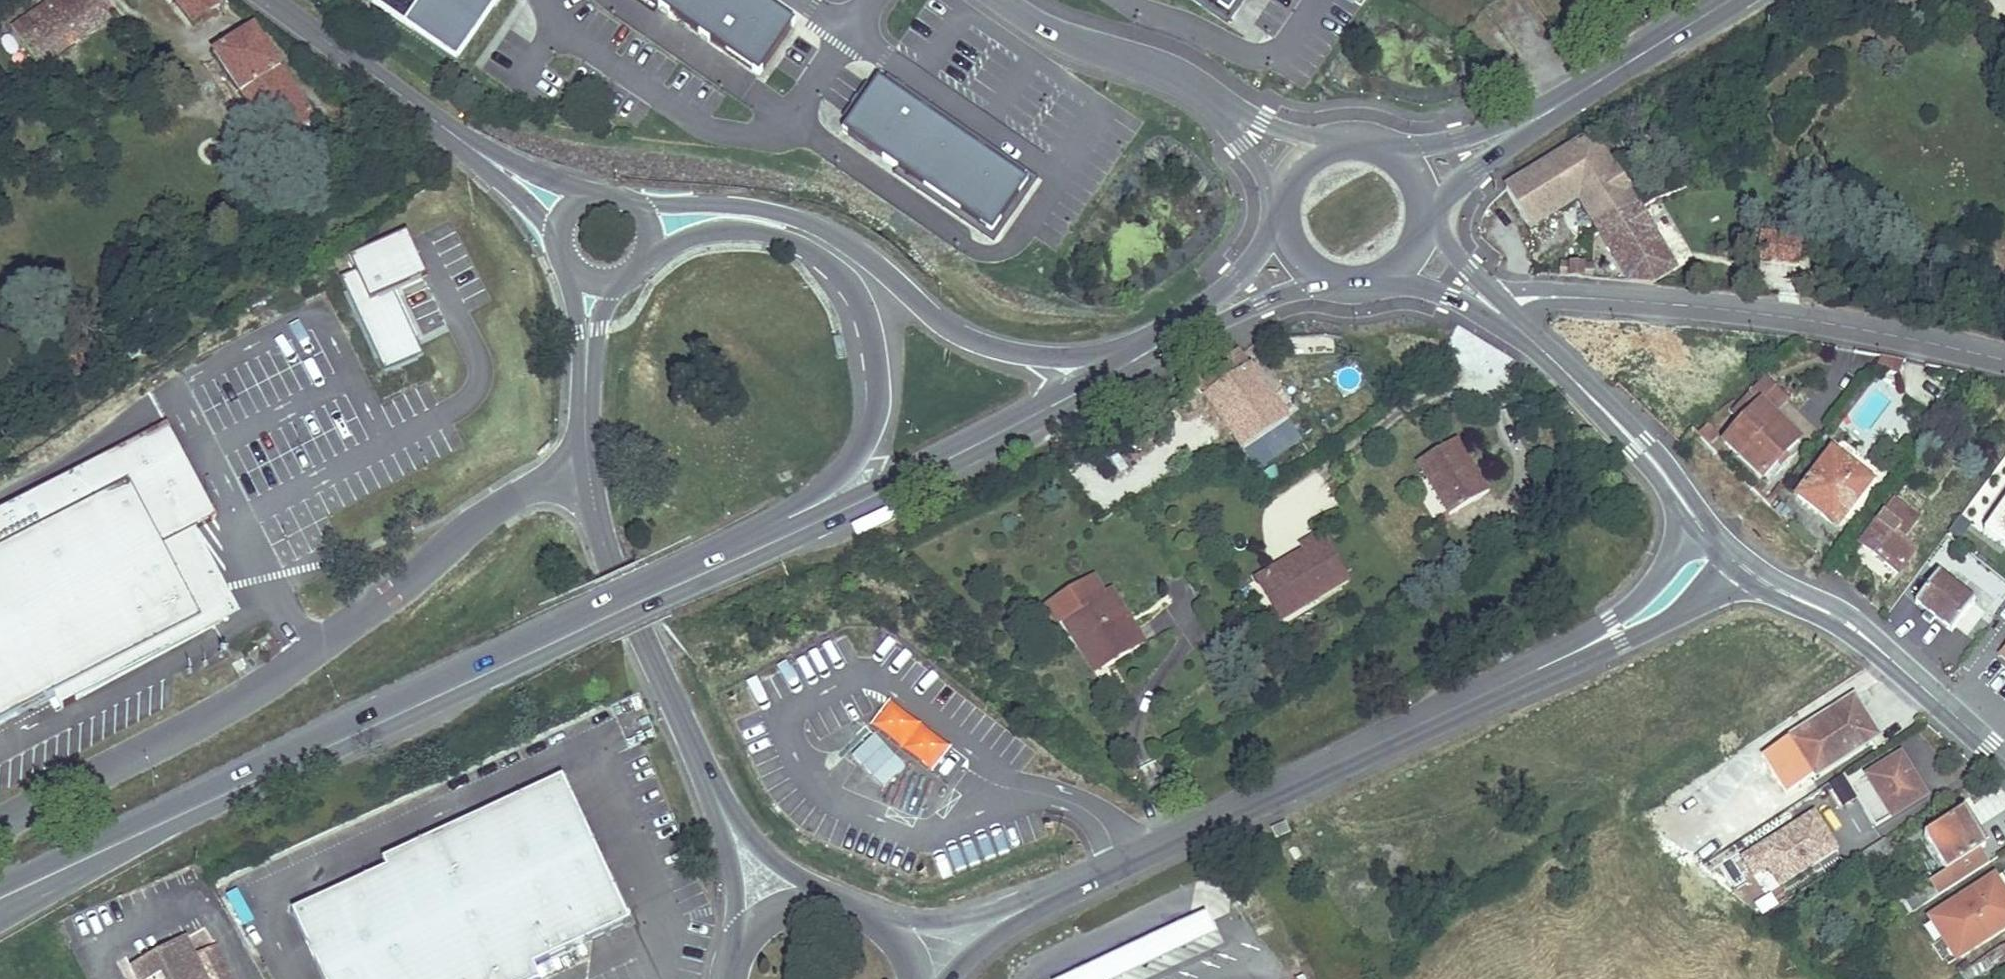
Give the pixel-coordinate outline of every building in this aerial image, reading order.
[(40,68),(111,18),(98,0),(55,0),(13,30),(40,68)] [(194,26),(219,8),(213,0),(180,0),(176,3),(194,26)] [(405,23),(407,19),(415,24),(412,28),(456,59),(497,0),(372,0),(405,23)] [(758,74),(795,22),(764,0),(652,0),(758,74)] [(1205,0),(1186,0),(1224,27),(1243,0),(1235,0),(1226,14),(1205,0)] [(1225,14),(1235,0),(1205,0),(1225,14)] [(415,24),(407,19),(405,23),(412,28),(415,24)] [(214,55),(276,146),(314,119),(255,29),(214,55)] [(886,76),(882,82),(1026,183),(990,236),(896,170),(891,176),(991,246),(1008,221),(1037,179),(886,76)] [(847,123),(841,131),(896,170),(990,236),(1026,183),(877,79),(871,88),(847,123)] [(841,118),(847,123),(871,88),(865,84),(841,118)] [(1578,198),(1599,232),(1636,209),(1615,172),(1614,173),(1591,137),(1505,189),(1529,228),(1578,198)] [(1650,229),(1637,208),(1636,209),(1599,232),(1630,282),(1652,284),(1672,269),(1648,230),(1650,229)] [(340,279),(385,375),(424,357),(415,337),(394,293),(396,292),(428,277),(407,233),(349,259),(355,272),(340,279)] [(394,293),(415,337),(417,336),(396,292),(394,293)] [(1194,381),(1255,467),(1298,437),(1238,353),(1194,381)] [(1871,368),(1878,358),(1873,356),(1867,365),(1871,368)] [(1724,442),(1762,478),(1798,441),(1771,414),(1784,400),(1763,379),(1731,413),(1742,423),(1724,442)] [(56,697),(62,708),(76,700),(71,690),(202,620),(164,547),(196,530),(218,518),(168,423),(0,512),(0,727),(56,697)] [(1710,444),(1718,436),(1707,425),(1699,433),(1710,444)] [(1417,463),(1449,516),(1489,493),(1481,479),(1475,482),(1464,463),(1466,462),(1454,440),(1417,463)] [(1797,497),(1817,511),(1820,507),(1841,523),(1872,482),(1831,452),(1797,497)] [(1133,503),(1138,509),(1144,505),(1140,499),(1137,501),(1133,503)] [(1898,573),(1915,551),(1902,542),(1918,520),(1893,501),(1860,545),(1898,573)] [(1981,535),(2003,551),(2004,548),(2004,501),(1981,535)] [(1820,507),(1817,511),(1838,527),(1841,523),(1820,507)] [(71,690),(76,700),(240,614),(196,530),(164,547),(202,620),(71,690)] [(1257,580),(1269,600),(1275,596),(1285,612),(1316,594),(1318,599),(1348,581),(1320,534),(1301,545),(1305,551),(1257,580)] [(1944,566),(1915,604),(1951,632),(1974,601),(1960,591),(1966,583),(1944,566)] [(1087,638),(1105,667),(1144,645),(1111,590),(1103,594),(1093,577),(1046,606),(1057,624),(1062,621),(1077,645),(1087,638)] [(1269,600),(1281,621),(1318,599),(1316,594),(1285,612),(1275,596),(1269,600)] [(1077,645),(1094,674),(1105,667),(1087,638),(1077,645)] [(1495,655),(1499,662),(1517,653),(1513,646),(1495,655)] [(233,665),(237,672),(245,667),(240,660),(233,665)] [(1775,746),(1799,784),(1877,735),(1853,697),(1775,746)] [(936,771),(952,744),(883,705),(868,732),(936,771)] [(865,729),(843,752),(883,790),(905,767),(865,729)] [(1863,805),(1877,825),(1938,788),(1913,748),(1830,798),(1842,819),(1863,805)] [(323,978),(539,978),(534,967),(629,923),(562,778),(383,861),(386,869),(293,913),(323,978)] [(1690,795),(1706,818),(1722,808),(1707,784),(1690,795)] [(1781,802),(1787,812),(1811,796),(1805,787),(1781,802)] [(1787,812),(1795,821),(1829,798),(1822,789),(1811,796),(1787,812)] [(1668,810),(1693,846),(1698,849),(1719,836),(1706,818),(1690,795),(1668,810)] [(1964,811),(1925,836),(1946,871),(1949,870),(1957,883),(1988,863),(1980,850),(1985,846),(1964,811)] [(1816,813),(1738,851),(1759,895),(1838,857),(1816,813)] [(1271,830),(1276,840),(1290,833),(1285,823),(1271,830)] [(1857,857),(1864,868),(1892,850),(1885,839),(1857,857)] [(1841,867),(1849,878),(1864,868),(1857,857),(1841,867)] [(1929,883),(1938,896),(1957,883),(1949,870),(1946,871),(1929,883)] [(1902,896),(1913,912),(1938,896),(1929,883),(1925,876),(1908,886),(1911,890),(1902,896)] [(1956,958),(2004,926),(2004,895),(1993,877),(1930,918),(1956,958)] [(1209,878),(1206,887),(1217,890),(1220,881),(1209,878)] [(1889,904),(1900,920),(1913,912),(1902,896),(1889,904)] [(1216,934),(1206,911),(1062,978),(1120,978),(1216,934)] [(137,978),(232,978),(215,945),(194,956),(186,938),(131,968),(137,978)] [(1963,978),(1974,978),(1993,968),(1994,969),(2004,962),(2004,944),(1959,974),(1963,978)]
